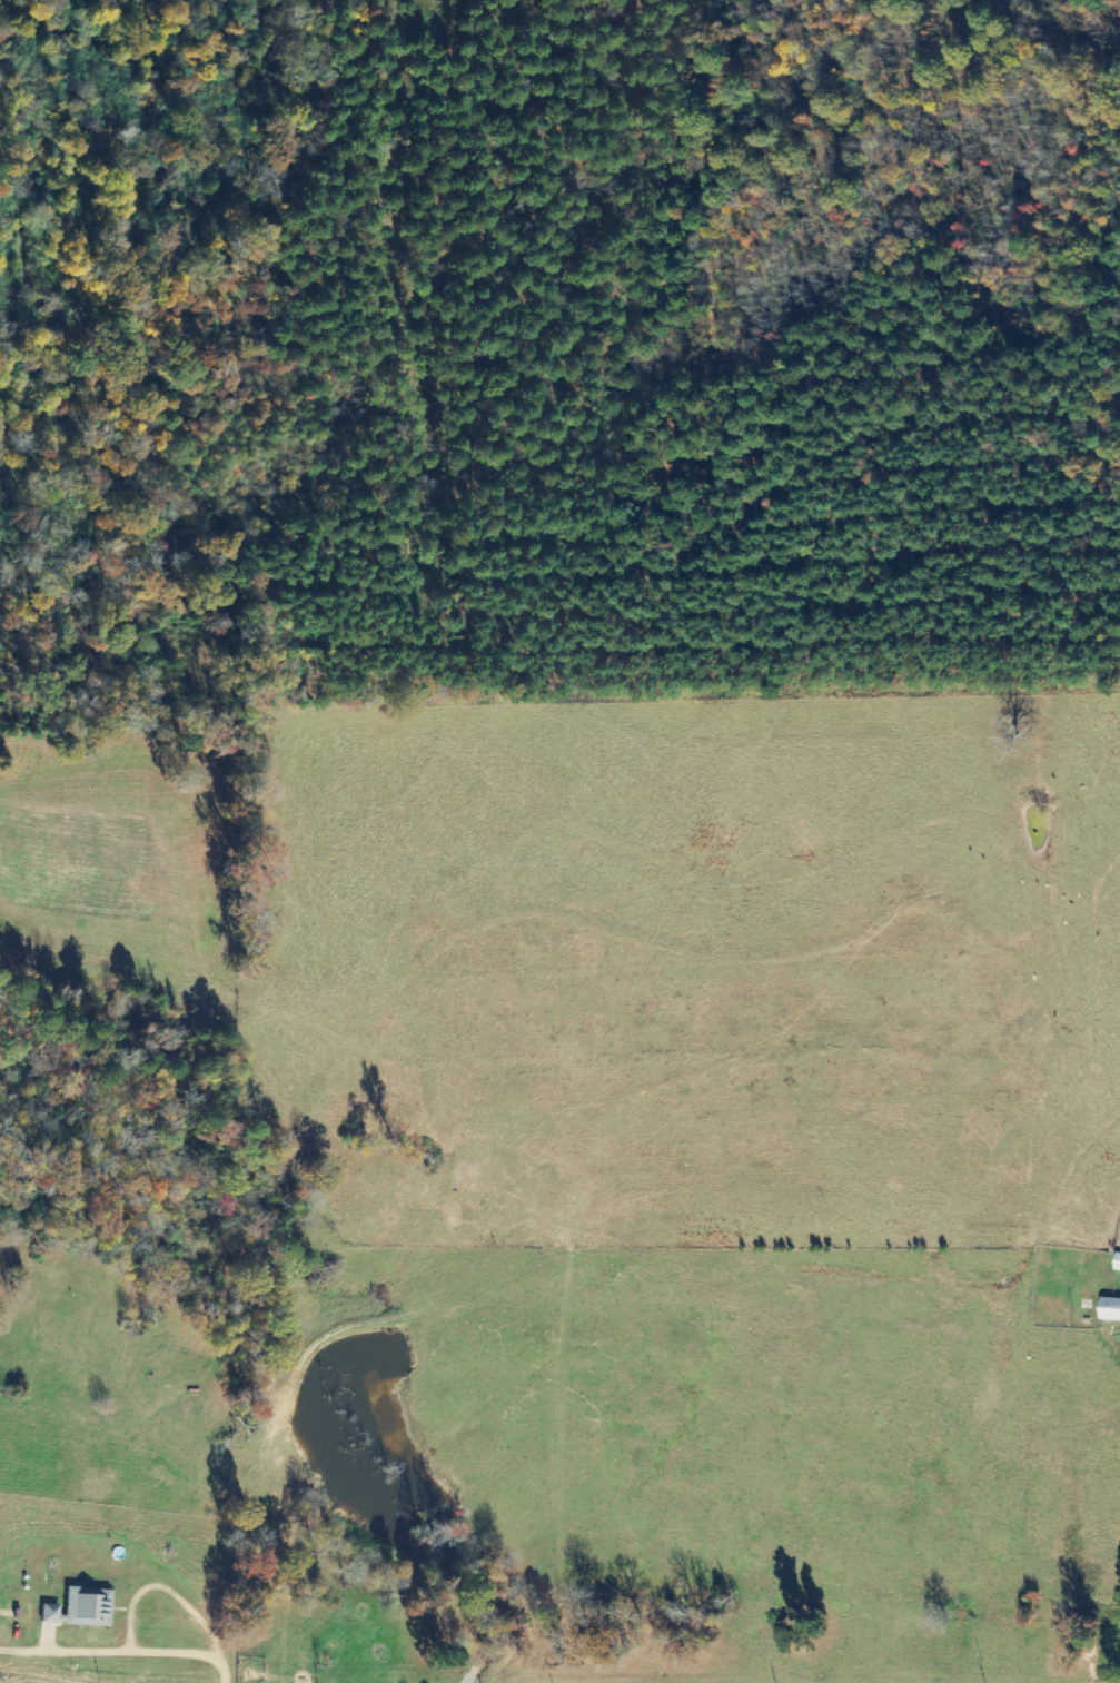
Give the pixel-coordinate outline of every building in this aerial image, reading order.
[(1102,1298),(1101,1321),(1119,1321),(1119,1299),(1102,1298)] [(109,1627),(110,1590),(63,1588),(62,1606),(40,1605),(39,1624),(109,1627)]
